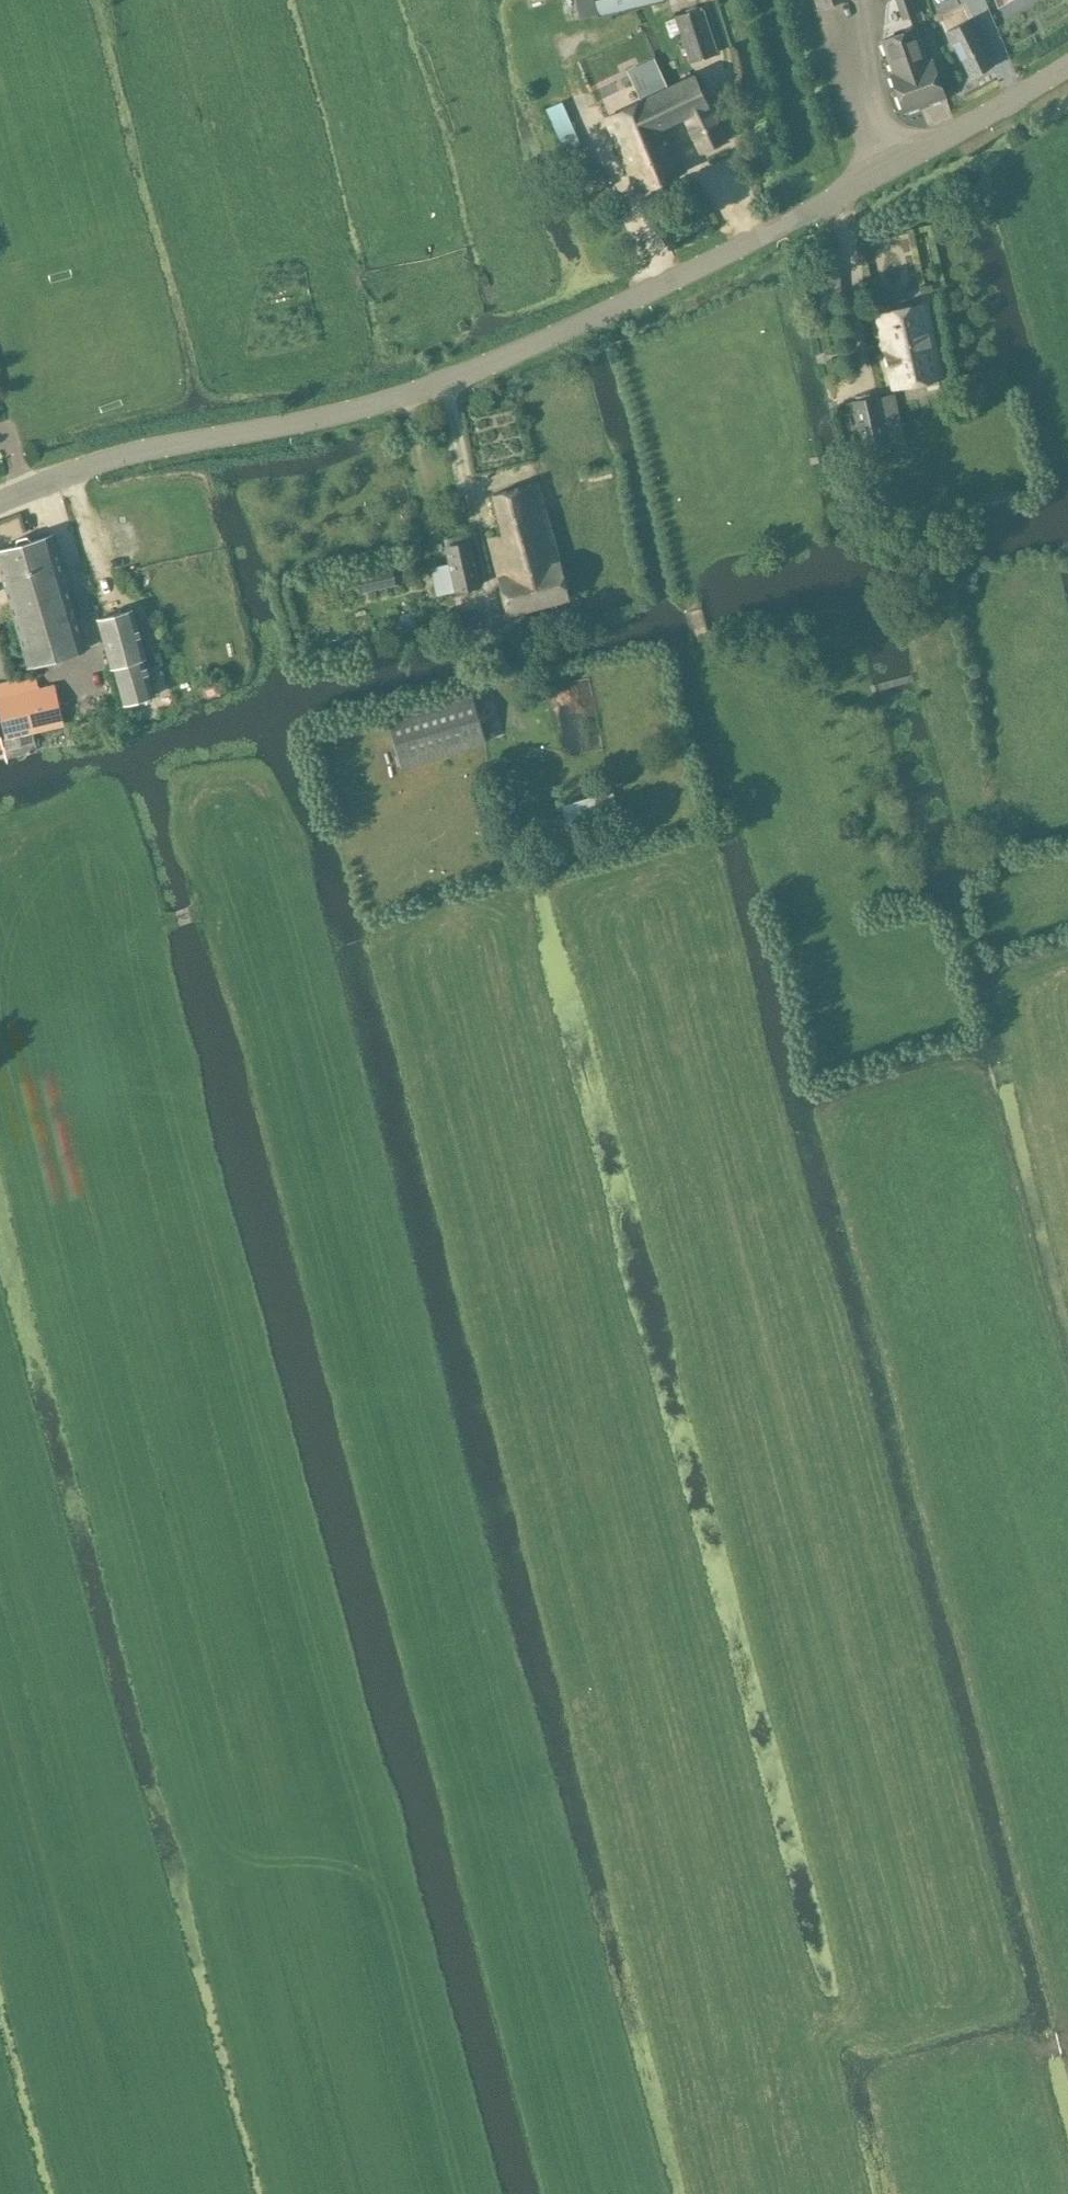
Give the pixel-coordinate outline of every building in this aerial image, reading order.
[(659,0),(598,0),(601,14),(659,0)] [(844,0),(815,0),(819,9),(844,0)] [(908,17),(916,14),(911,0),(897,0),(900,9),(905,7),(908,17)] [(717,52),(702,6),(700,6),(701,9),(675,17),(690,61),(717,52)] [(934,20),(955,81),(980,72),(963,21),(948,26),(945,16),(934,20)] [(905,112),(946,97),(933,60),(928,62),(916,28),(883,40),(895,73),(892,74),(905,112)] [(658,64),(630,77),(641,100),(651,95),(668,87),(658,64)] [(695,73),(670,86),(684,118),(700,153),(728,140),(711,106),(710,106),(695,73)] [(650,135),(619,150),(638,193),(686,169),(669,125),(684,118),(670,86),(668,87),(651,95),(660,114),(659,114),(663,121),(647,128),(650,135)] [(606,117),(619,150),(650,135),(647,128),(663,121),(659,114),(660,114),(651,95),(641,100),(606,117)] [(578,181),(595,174),(583,144),(566,151),(578,181)] [(893,389),(944,378),(927,303),(876,314),(893,389)] [(853,401),(836,405),(846,451),(864,447),(864,448),(888,442),(877,395),(853,401)] [(496,494),(507,533),(550,523),(540,483),(496,494)] [(550,523),(507,533),(490,537),(509,611),(568,597),(550,523)] [(0,550),(0,563),(11,603),(52,591),(53,594),(68,589),(52,535),(33,540),(27,536),(18,538),(16,545),(0,550)] [(438,591),(481,581),(472,540),(447,546),(450,562),(433,568),(438,591)] [(392,563),(358,570),(363,591),(396,584),(392,563)] [(84,648),(68,589),(53,594),(52,591),(11,603),(29,664),(84,648)] [(123,703),(155,695),(134,610),(100,618),(123,703)] [(64,726),(54,683),(37,687),(35,676),(0,683),(0,712),(6,739),(64,726)] [(402,768),(487,743),(473,692),(387,717),(402,768)] [(609,776),(558,792),(571,833),(622,817),(609,776)]
